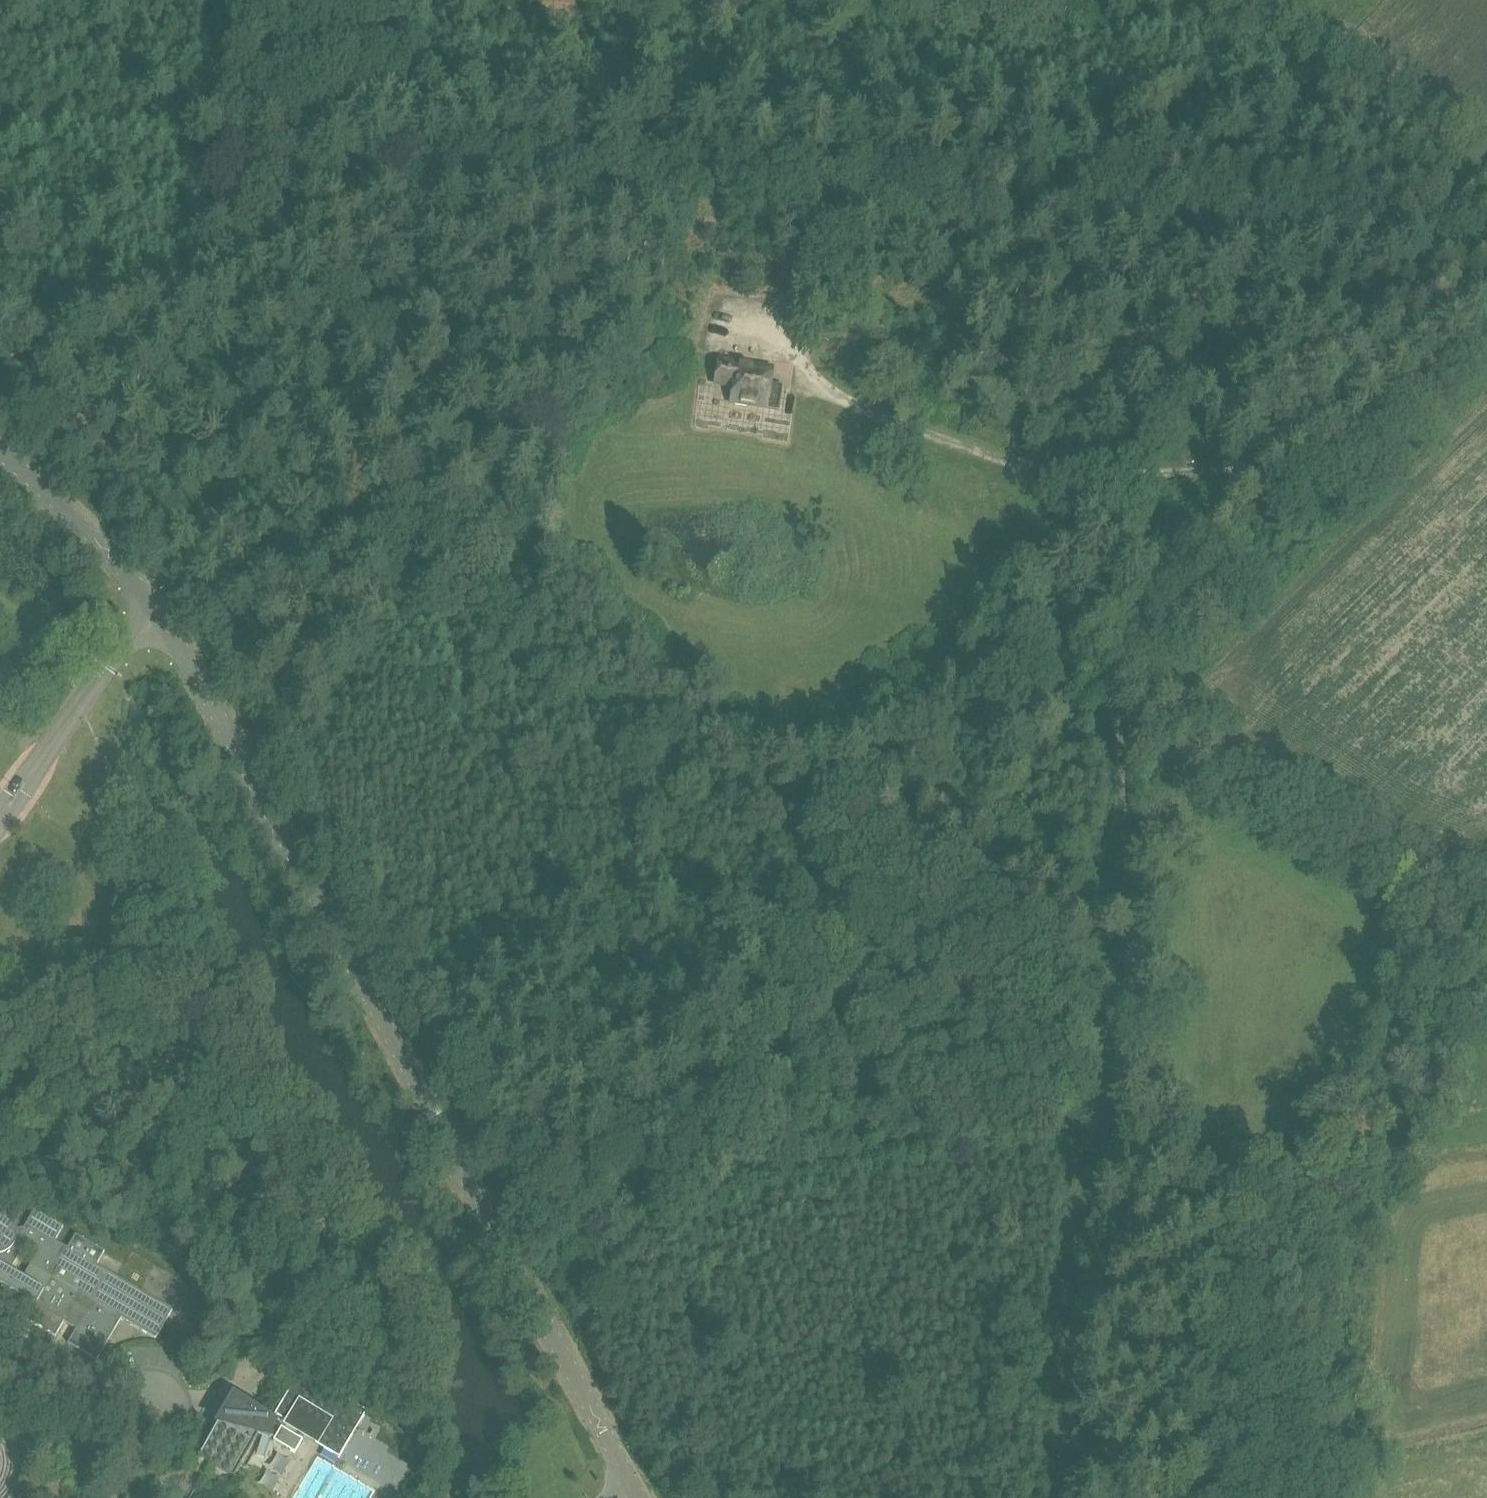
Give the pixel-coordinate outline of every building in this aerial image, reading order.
[(735,387),(732,404),(764,409),(764,408),(779,410),(782,387),(768,385),(769,374),(764,374),(765,369),(721,363),(717,384),(735,387)] [(10,1312),(18,1298),(31,1306),(23,1320),(52,1337),(60,1323),(73,1330),(64,1344),(93,1361),(118,1320),(152,1340),(170,1311),(114,1278),(108,1275),(94,1266),(102,1252),(73,1235),(65,1249),(52,1242),(60,1228),(31,1211),(20,1230),(14,1231),(13,1227),(11,1224),(10,1221),(7,1218),(3,1216),(1,1215),(0,1215),(0,1306),(10,1312)] [(300,1371),(274,1414),(287,1422),(299,1402),(329,1420),(315,1444),(338,1457),(351,1436),(366,1411),(300,1371)] [(230,1399),(212,1430),(196,1455),(201,1458),(207,1461),(230,1475),(238,1462),(264,1420),(230,1399)] [(272,1440),(294,1453),(302,1440),(280,1427),(272,1440)]
